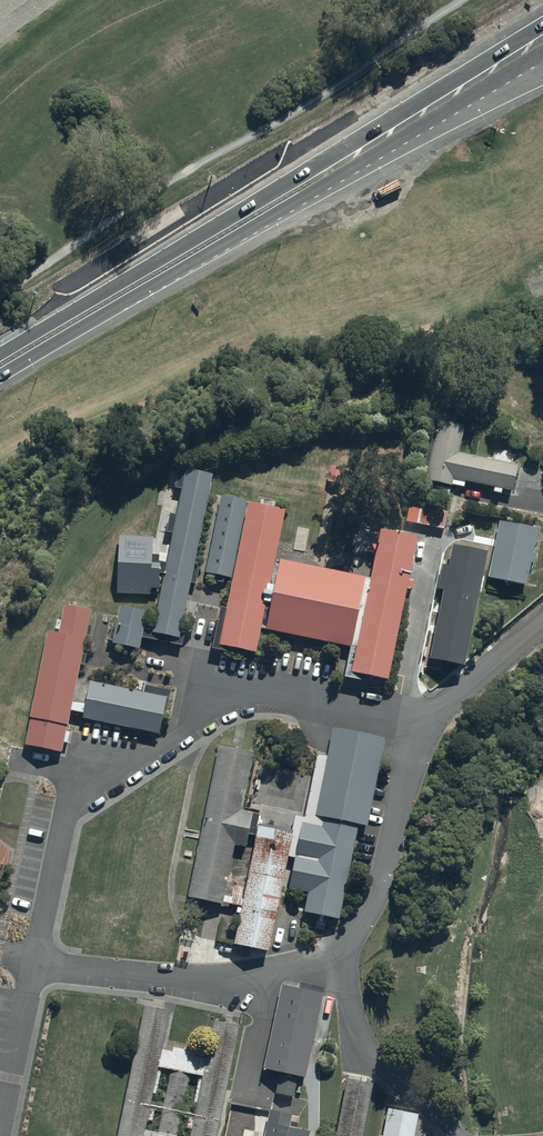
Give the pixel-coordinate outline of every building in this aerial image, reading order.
[(437,415),(423,475),(464,484),(465,478),(512,489),(518,460),(459,447),(464,421),(437,415)] [(192,564),(211,469),(185,464),(184,468),(177,466),(174,483),(180,484),(175,510),(169,509),(165,528),(171,529),(152,621),(145,619),(148,607),(119,601),(110,640),(139,646),(141,635),(181,643),(185,627),(179,626),(189,577),(194,578),(197,565),(192,564)] [(230,583),(247,501),(222,496),(205,578),(230,583)] [(285,510),(249,502),(219,646),(256,654),(285,510)] [(406,522),(444,528),(446,508),(409,503),(406,522)] [(540,530),(500,522),(489,578),(528,586),(540,530)] [(416,531),(379,525),(368,573),(350,642),(343,672),(385,679),(416,531)] [(120,534),(117,591),(149,592),(149,584),(156,584),(158,552),(150,551),(150,535),(120,534)] [(486,547),(453,541),(449,562),(442,560),(437,585),(443,586),(429,656),(464,662),(486,547)] [(368,573),(279,555),(265,624),(350,642),(368,573)] [(64,755),(91,606),(63,601),(58,628),(46,625),(24,748),(64,755)] [(143,688),(89,677),(81,717),(159,733),(169,687),(144,682),(143,688)] [(381,738),(331,728),(326,752),(315,749),(302,812),(293,810),(291,826),(285,853),(291,854),(285,885),(306,889),(302,909),(337,917),(357,818),(364,820),(381,738)] [(254,754),(216,746),(185,896),(223,903),(235,847),(244,849),(251,811),(243,809),(254,754)] [(291,826),(257,820),(234,942),(267,948),(285,853),(291,826)] [(296,986),(281,982),(265,1067),(304,1074),(324,985),(300,979),(296,986)] [(143,1005),(116,1135),(142,1135),(144,1126),(157,1063),(160,1045),(168,1010),(143,1005)] [(214,1015),(205,1055),(202,1072),(189,1135),(215,1135),(238,1020),(214,1015)] [(172,1048),(160,1045),(157,1063),(170,1065),(190,1070),(202,1072),(205,1055),(194,1053),(195,1048),(172,1044),(172,1048)] [(142,1135),(189,1135),(177,1132),(190,1070),(170,1065),(157,1129),(144,1126),(142,1135)] [(296,1075),(278,1072),(275,1092),(293,1095),(296,1075)] [(347,1075),(334,1135),(359,1135),(371,1080),(347,1075)] [(269,1106),(263,1135),(307,1135),(309,1126),(288,1122),(291,1111),(269,1106)] [(386,1107),(380,1135),(415,1135),(419,1114),(386,1107)]
